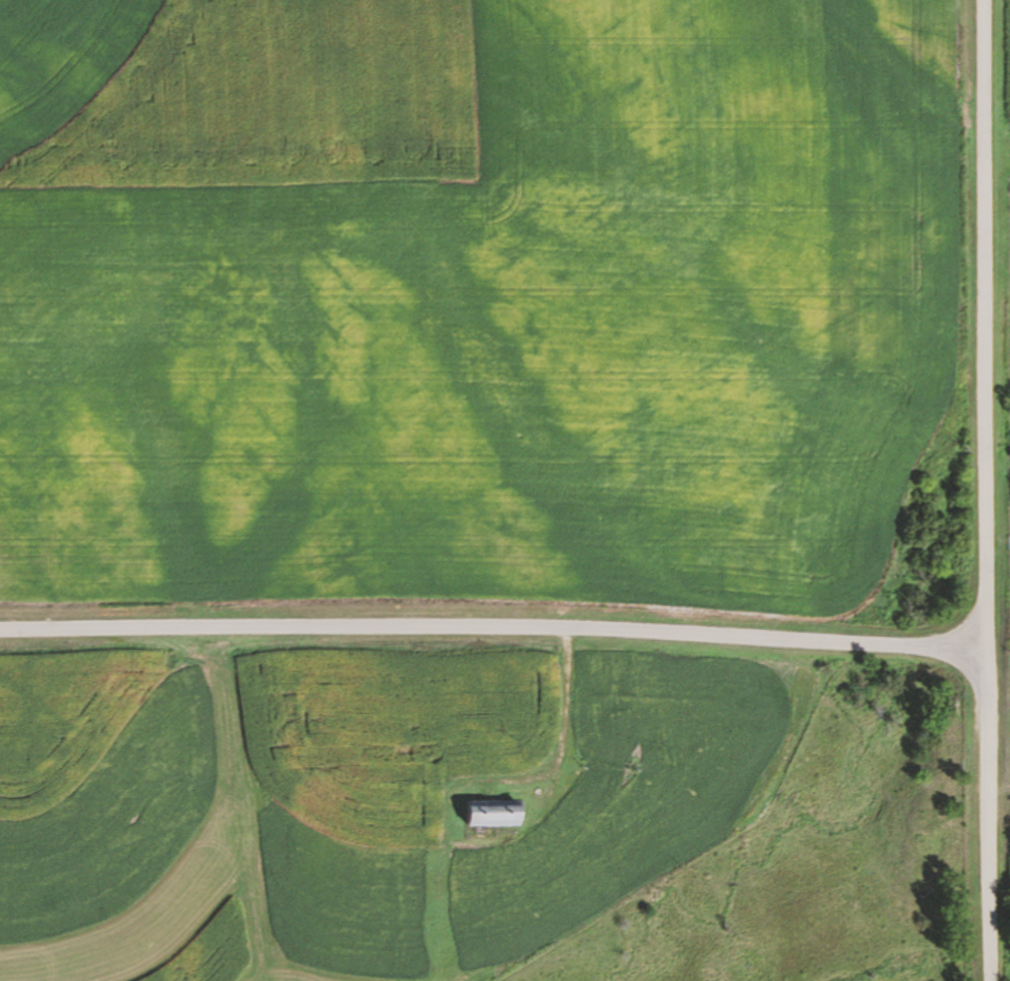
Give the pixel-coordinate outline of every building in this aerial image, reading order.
[(470,802),(470,826),(521,826),(521,812),(526,812),(526,802),(470,802)]
